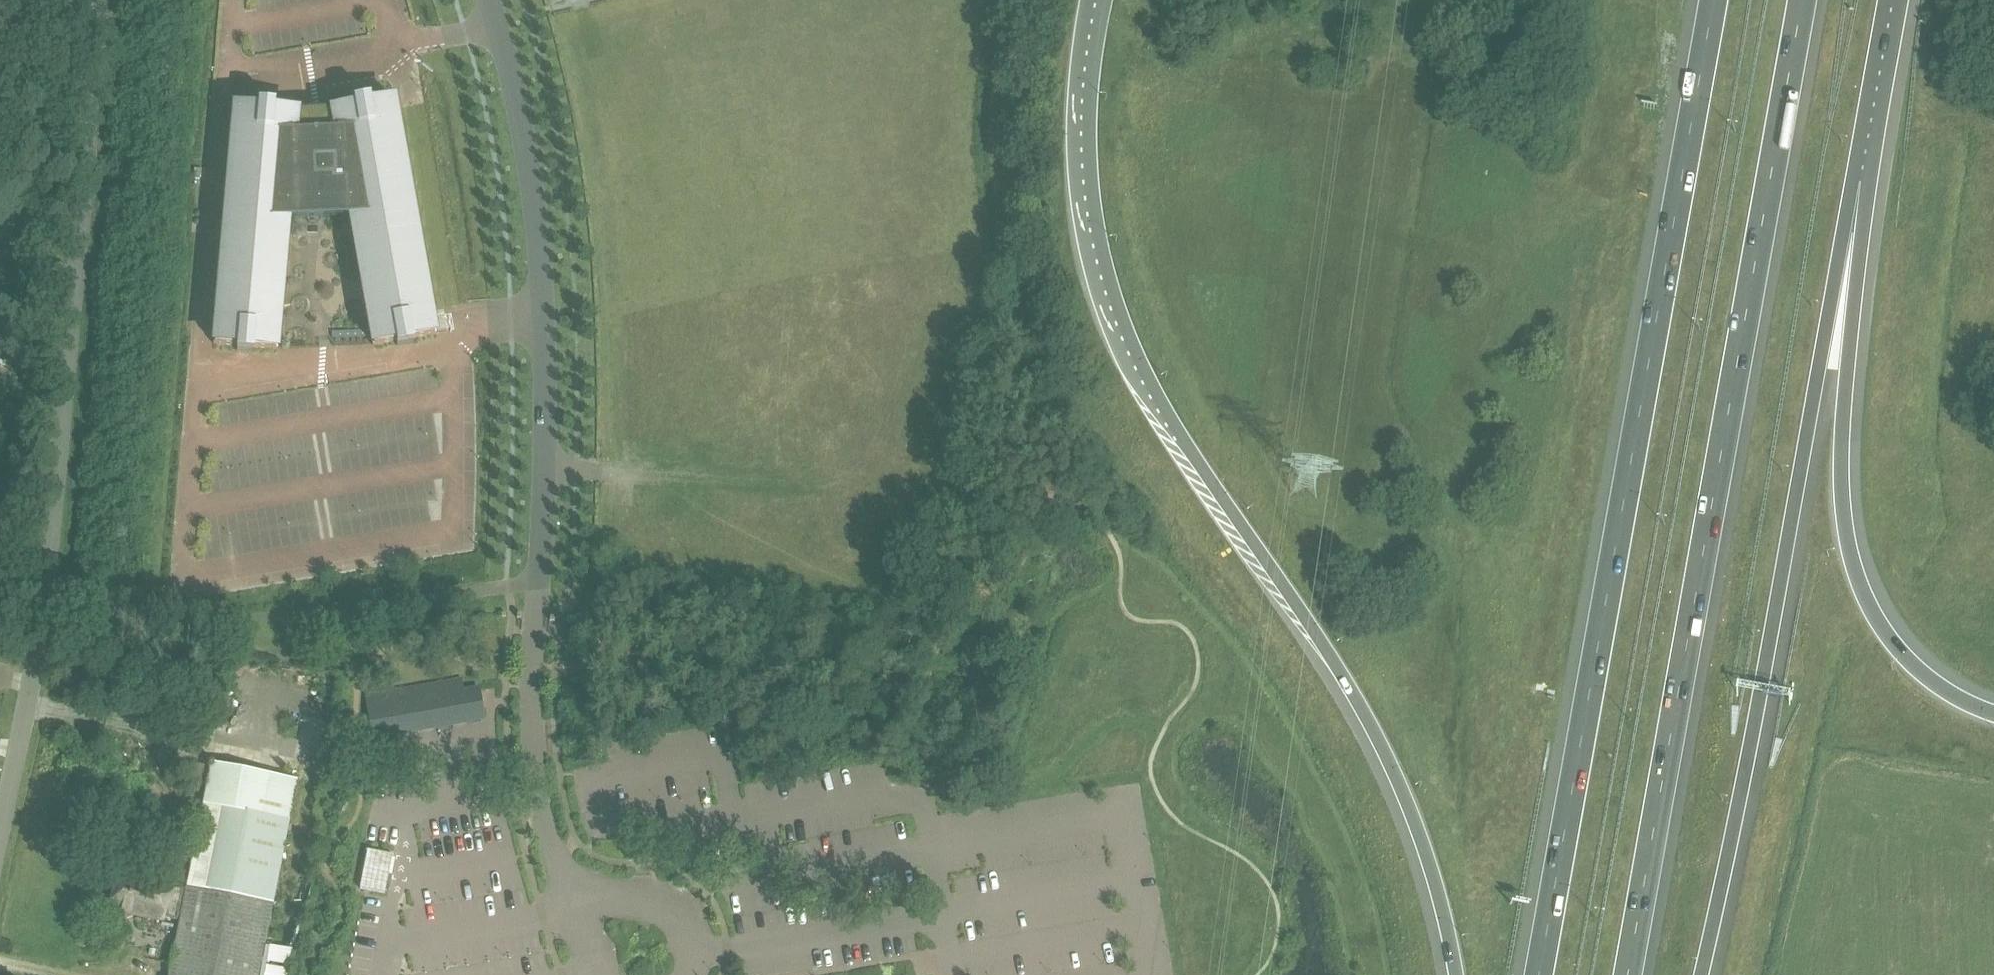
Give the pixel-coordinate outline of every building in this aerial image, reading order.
[(335,130),(315,131),(315,130),(314,129),(313,128),(312,127),(311,126),(310,126),(308,126),(307,126),(306,127),(305,128),(304,129),(304,130),(303,131),(297,132),(295,132),(296,113),(298,113),(299,110),(293,110),(275,108),(275,104),(258,102),(258,103),(258,106),(258,107),(240,105),(235,105),(234,108),(236,108),(235,126),(233,126),(232,128),(235,129),(233,148),(231,148),(231,150),(233,150),(231,169),(229,169),(229,171),(231,172),(229,191),(227,191),(227,193),(229,193),(227,212),(225,212),(225,215),(227,215),(225,234),(223,234),(223,236),(225,237),(224,255),(221,255),(221,258),(223,258),(222,277),(220,277),(219,279),(222,280),(220,299),(218,298),(217,301),(220,301),(218,320),(216,320),(216,322),(218,323),(216,342),(214,341),(214,344),(219,344),(237,346),(237,351),(254,352),(254,347),(273,349),(276,349),(278,350),(278,347),(276,347),(277,328),(280,328),(280,325),(278,325),(279,306),(282,307),(282,304),(280,304),(281,285),(283,285),(284,282),(281,282),(283,263),(285,264),(286,261),(283,261),(285,242),(287,242),(287,239),(285,239),(287,220),(289,220),(350,217),(350,218),(353,217),(356,236),(354,236),(354,239),(356,239),(360,257),(357,258),(358,260),(360,260),(363,279),(361,279),(362,282),(364,281),(367,300),(365,300),(365,303),(368,302),(371,321),(369,321),(369,324),(371,324),(375,342),(373,343),(373,345),(378,344),(396,341),(397,346),(414,343),(413,338),(431,335),(434,334),(436,334),(436,331),(434,332),(432,323),(430,313),(433,313),(432,310),(430,311),(427,292),(429,292),(428,289),(426,289),(423,271),(425,270),(425,268),(422,268),(419,249),(421,249),(421,247),(419,247),(415,228),(418,228),(417,225),(415,226),(412,207),(414,206),(413,204),(411,204),(408,186),(410,185),(410,183),(407,183),(404,164),(406,164),(406,161),(404,162),(400,143),(402,143),(402,140),(400,140),(397,122),(399,121),(398,119),(396,119),(393,100),(395,100),(394,98),(389,98),(389,99),(371,102),(370,97),(354,100),(354,105),(336,108),(333,109),(331,109),(332,111),(334,111),(337,130),(335,130)] [(366,697),(374,738),(485,719),(479,688),(463,691),(461,680),(366,697)] [(170,974),(259,974),(297,781),(211,764),(170,974)] [(392,854),(367,849),(360,888),(385,893),(392,854)] [(163,917),(178,920),(185,888),(169,885),(118,876),(111,908),(163,918),(163,917)]
